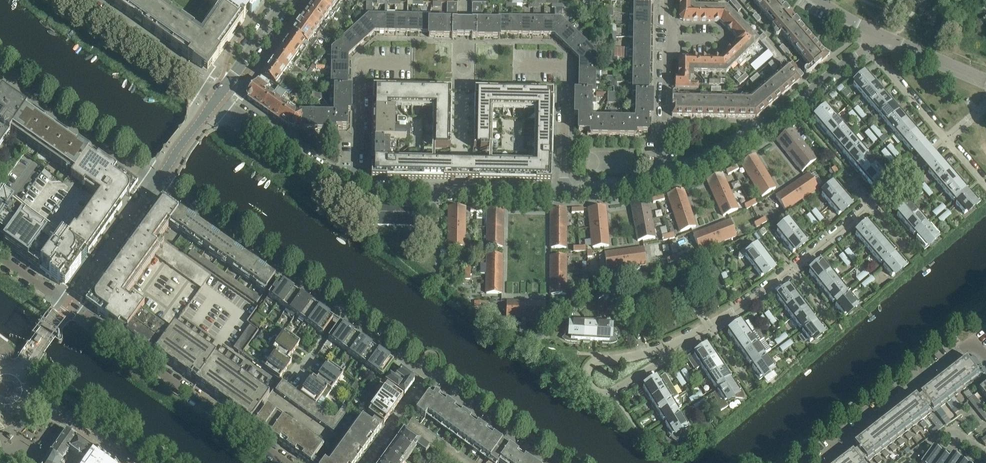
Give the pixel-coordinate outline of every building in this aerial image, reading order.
[(132,18),(132,17),(133,18),(138,21),(153,0),(106,0),(132,18)] [(138,21),(142,25),(144,25),(143,26),(193,62),(194,62),(201,67),(206,71),(207,72),(212,65),(216,59),(244,20),(244,19),(245,17),(242,16),(247,10),(249,12),(258,0),(211,0),(210,1),(226,12),(210,34),(161,0),(153,0),(138,21)] [(303,16),(321,29),(324,31),(336,14),(333,12),(317,0),(315,0),(303,16)] [(333,12),(336,14),(341,7),(338,5),(342,0),(317,0),(333,12)] [(679,17),(681,19),(694,6),(695,0),(692,0),(691,2),(679,2),(679,17)] [(734,0),(732,0),(730,2),(738,12),(741,9),(734,0)] [(760,9),(770,0),(753,0),(760,9)] [(774,30),(774,31),(774,32),(774,33),(774,34),(775,35),(776,35),(777,35),(778,35),(781,33),(783,35),(798,22),(795,19),(795,20),(792,17),(791,17),(788,13),(789,12),(785,7),(784,7),(778,0),(770,0),(760,9),(773,24),(772,26),(775,30),(774,30)] [(385,1),(384,4),(384,16),(384,32),(396,32),(396,23),(395,23),(395,16),(387,16),(387,1),(385,1)] [(447,15),(457,15),(457,3),(447,3),(447,15)] [(482,3),(472,3),(472,15),(482,15),(482,3)] [(649,14),(650,3),(635,3),(634,3),(634,12),(627,12),(627,15),(634,15),(641,15),(641,13),(649,14)] [(683,21),(698,21),(698,6),(694,6),(681,19),(683,21)] [(713,6),(698,6),(698,21),(712,21),(713,6)] [(713,6),(712,21),(720,21),(722,24),(733,13),(727,7),(713,6)] [(417,17),(417,10),(417,8),(412,8),(412,12),(409,12),(409,10),(407,10),(407,17),(407,32),(419,32),(419,23),(417,23),(418,17),(417,17)] [(368,16),(359,24),(369,36),(374,32),(376,32),(377,28),(371,22),(372,9),(369,9),(369,16),(368,16)] [(384,32),(384,16),(374,16),(374,9),(372,9),(371,22),(377,28),(376,32),(384,32)] [(395,10),(395,16),(395,23),(396,23),(396,32),(407,32),(407,17),(397,16),(397,10),(395,10)] [(419,32),(429,32),(429,18),(429,17),(420,17),(420,10),(417,10),(417,17),(418,17),(417,23),(419,23),(419,32)] [(499,34),(509,34),(510,25),(511,25),(511,19),(511,12),(509,12),(509,18),(499,18),(499,19),(499,34)] [(522,19),(522,12),(520,12),(519,19),(511,19),(511,25),(510,25),(509,34),(521,34),(522,19)] [(521,34),(532,34),(532,25),(534,26),(534,19),(534,12),(531,12),(531,19),(522,19),(521,34)] [(532,34),(544,34),(544,19),(545,19),(545,12),(542,12),(542,19),(534,19),(534,26),(532,25),(532,34)] [(649,26),(649,14),(641,13),(641,15),(634,15),(634,23),(627,23),(627,25),(634,25),(649,26)] [(732,33),(742,23),(733,13),(722,24),(732,33)] [(757,22),(758,22),(761,19),(756,13),(752,16),(757,22)] [(303,16),(291,33),(309,46),(312,48),(317,41),(314,39),(321,29),(303,16)] [(439,18),(429,18),(429,32),(429,37),(452,37),(452,18),(443,18),(443,16),(439,16),(439,18)] [(544,19),(544,34),(552,35),(552,31),(557,25),(557,16),(555,16),(555,19),(545,19),(544,19)] [(552,31),(552,35),(554,35),(559,39),(569,28),(560,19),(560,16),(557,16),(557,25),(552,31)] [(456,37),(464,37),(464,21),(457,21),(457,18),(452,17),(452,18),(452,37),(452,38),(456,38),(456,37)] [(485,19),(477,19),(476,37),(499,38),(499,34),(499,19),(490,19),(490,17),(485,17),(485,19)] [(477,18),(472,18),(472,21),(464,21),(464,37),(471,37),(471,39),(476,39),(476,37),(477,19),(477,18)] [(359,24),(354,20),(353,21),(357,26),(351,32),(355,37),(354,37),(360,44),(369,36),(359,24)] [(806,62),(821,49),(813,40),(812,40),(799,25),(800,24),(798,22),(783,35),(806,62)] [(559,39),(567,47),(573,41),(572,40),(577,35),(571,30),(576,25),(574,23),(569,28),(559,39)] [(736,37),(736,40),(760,40),(758,38),(742,23),(732,33),(736,37)] [(649,36),(649,26),(634,25),(634,35),(627,35),(627,37),(634,37),(640,37),(640,36),(649,36)] [(349,33),(342,40),(353,51),(360,44),(354,37),(355,37),(351,32),(347,27),(345,28),(349,33)] [(582,31),(577,35),(572,40),(573,41),(567,47),(575,55),(586,44),(579,37),(583,32),(582,31)] [(291,33),(277,53),(290,63),(294,66),(309,46),(291,33)] [(761,42),(765,39),(766,38),(763,34),(758,38),(760,40),(761,42)] [(627,45),(627,48),(649,48),(649,36),(640,36),(640,37),(634,37),(633,45),(627,45)] [(775,52),(765,39),(761,42),(772,55),(775,52)] [(328,50),(328,53),(338,53),(339,52),(344,58),(347,58),(348,56),(353,51),(342,40),(332,49),(332,50),(328,50)] [(742,57),(760,40),(736,40),(736,42),(731,46),(742,57)] [(580,59),(580,62),(583,62),(589,56),(590,57),(602,57),(602,55),(595,55),(595,53),(586,44),(575,55),(580,59)] [(786,56),(787,56),(790,53),(782,45),(779,48),(786,56)] [(731,46),(722,55),(732,66),(736,63),(740,66),(745,61),(742,57),(731,46)] [(649,60),(649,48),(627,48),(627,50),(633,50),(633,58),(640,58),(640,60),(649,60)] [(821,49),(806,62),(810,66),(808,68),(807,68),(806,68),(805,68),(804,69),(804,70),(804,71),(804,72),(804,73),(805,73),(806,74),(807,74),(808,74),(809,73),(830,55),(821,49)] [(328,53),(327,55),(331,55),(331,65),(347,66),(347,58),(344,58),(339,52),(338,53),(328,53)] [(277,53),(262,75),(280,88),(290,74),(305,74),(300,70),(294,66),(290,63),(277,53)] [(726,72),(732,66),(722,55),(720,57),(712,57),(712,72),(726,72)] [(602,60),(602,57),(590,57),(589,56),(583,62),(580,62),(579,70),(595,70),(595,59),(602,60)] [(682,57),(680,58),(693,72),(697,72),(697,57),(682,57)] [(697,72),(712,72),(712,57),(697,57),(697,72)] [(640,58),(633,58),(627,58),(626,61),(633,61),(633,70),(648,71),(649,60),(640,60),(640,58)] [(678,60),(678,76),(690,76),(690,78),(693,78),(693,72),(680,58),(678,60)] [(772,61),(768,64),(774,71),(776,69),(776,67),(772,61)] [(801,77),(804,75),(792,62),(789,64),(801,77)] [(799,81),(798,79),(784,63),(782,63),(780,65),(780,67),(782,70),(794,85),(799,81)] [(332,68),(332,76),(347,76),(347,66),(328,65),(327,65),(327,66),(327,68),(332,68)] [(579,70),(579,81),(588,82),(588,80),(595,80),(599,80),(601,80),(601,72),(599,72),(600,70),(595,70),(579,70)] [(648,83),(648,71),(633,70),(626,70),(626,73),(633,73),(633,81),(640,81),(640,82),(648,83)] [(782,70),(749,98),(756,117),(774,102),(774,103),(783,95),(794,85),(782,70)] [(739,84),(748,77),(745,73),(736,81),(739,84)] [(757,73),(749,80),(752,83),(760,77),(757,73)] [(861,95),(877,81),(873,76),(872,77),(867,73),(853,86),(861,95)] [(332,88),(335,88),(347,88),(347,76),(332,76),(327,76),(327,78),(332,78),(331,88),(332,88)] [(690,83),(690,78),(690,76),(678,76),(675,76),(675,87),(698,88),(698,83),(690,83)] [(258,80),(250,90),(267,101),(273,92),(267,88),(268,87),(258,80)] [(579,91),(579,92),(594,92),(595,92),(595,82),(599,83),(599,80),(595,80),(588,80),(588,82),(579,81),(579,91)] [(640,81),(633,81),(626,81),(626,83),(633,83),(633,93),(634,93),(648,93),(648,83),(640,82),(640,81)] [(882,86),(877,81),(861,95),(869,105),(884,92),(880,87),(882,86)] [(285,87),(291,91),(294,87),(288,83),(285,87)] [(836,90),(839,93),(844,89),(841,85),(836,90)] [(262,109),(270,115),(281,100),(286,92),(278,86),(273,92),(267,101),(262,109)] [(371,162),(371,177),(461,179),(551,181),(552,169),(552,165),(552,160),(553,91),(538,91),(535,91),(528,90),(516,90),(493,90),(490,90),(475,89),(451,89),(373,87),(373,106),(391,106),(412,107),(412,163),(371,162)] [(332,111),(335,111),(338,111),(347,111),(351,111),(351,88),(347,88),(335,88),(332,88),(332,96),(330,96),(330,101),(332,101),(332,111)] [(4,117),(0,123),(0,130),(8,135),(11,132),(24,112),(27,108),(2,90),(0,93),(0,114),(4,117)] [(247,95),(248,99),(262,109),(267,101),(250,90),(247,95)] [(593,101),(593,92),(579,92),(579,91),(575,91),(575,115),(579,115),(593,115),(593,105),(596,105),(596,101),(593,101)] [(756,117),(749,98),(678,97),(678,93),(677,92),(674,91),(672,93),(672,116),(693,116),(693,117),(705,117),(705,116),(726,117),(738,118),(738,117),(748,117),(756,117)] [(833,92),(828,96),(832,100),(837,95),(833,92)] [(888,96),(884,92),(869,105),(878,114),(894,100),(889,95),(888,96)] [(312,98),(318,100),(319,102),(323,98),(320,94),(313,93),(312,98)] [(652,93),(648,93),(634,93),(634,102),(631,102),(631,107),(634,107),(633,115),(648,116),(652,116),(652,93)] [(270,115),(280,122),(285,113),(284,113),(289,106),(290,104),(283,99),(282,101),(281,100),(270,115)] [(878,114),(886,124),(901,111),(897,106),(898,105),(894,100),(878,114)] [(301,130),(301,114),(301,111),(299,111),(299,110),(290,104),(289,106),(284,113),(285,113),(280,122),(291,130),(301,130)] [(858,115),(862,111),(857,106),(853,110),(858,115)] [(828,107),(814,119),(818,124),(816,125),(821,130),(836,116),(828,107)] [(301,111),(301,114),(301,130),(324,130),(324,114),(324,112),(314,111),(314,109),(310,109),(310,111),(301,111)] [(402,122),(397,115),(395,113),(395,111),(391,111),(390,111),(372,110),(372,140),(398,140),(410,140),(411,125),(404,125),(402,122)] [(324,114),(324,130),(338,130),(338,127),(338,111),(335,111),(332,111),(332,112),(324,112),(324,114)] [(338,111),(338,127),(347,127),(347,111),(338,111)] [(848,115),(852,120),(856,116),(852,111),(848,115)] [(858,115),(862,120),(866,116),(862,111),(858,115)] [(886,124),(894,133),(910,119),(906,114),(904,116),(901,111),(886,124)] [(24,112),(11,132),(17,136),(28,144),(40,152),(51,160),(63,168),(72,175),(70,177),(72,178),(80,183),(97,195),(65,240),(83,253),(83,252),(84,252),(86,254),(85,255),(88,256),(122,208),(119,206),(128,195),(130,196),(138,185),(133,182),(128,178),(98,157),(95,155),(94,155),(94,154),(93,154),(92,154),(91,155),(90,156),(88,154),(89,153),(90,153),(91,153),(36,115),(36,114),(35,114),(34,114),(33,114),(32,114),(31,114),(31,115),(30,115),(30,116),(29,116),(24,112)] [(602,135),(602,117),(593,117),(593,115),(579,115),(578,131),(587,131),(587,135),(602,135)] [(624,136),(625,117),(615,117),(615,115),(610,115),(610,117),(602,117),(602,135),(624,136)] [(633,117),(625,117),(624,136),(639,136),(639,132),(647,132),(648,116),(633,115),(633,117)] [(826,134),(830,138),(845,126),(836,116),(821,130),(825,135),(826,134)] [(860,121),(856,116),(852,120),(857,124),(860,121)] [(914,124),(910,119),(894,133),(903,143),(919,129),(918,128),(917,130),(913,126),(914,124)] [(874,134),(878,130),(874,125),(870,129),(874,134)] [(833,144),(837,149),(853,135),(845,126),(830,138),(834,143),(833,144)] [(776,140),(789,156),(804,144),(792,128),(776,140)] [(919,129),(903,143),(911,152),(925,140),(921,135),(923,134),(919,129)] [(0,130),(0,147),(8,135),(0,130)] [(873,135),(868,130),(865,134),(869,138),(873,135)] [(874,134),(879,139),(882,135),(878,130),(874,134)] [(804,135),(809,140),(813,137),(808,131),(804,135)] [(843,153),(847,157),(861,145),(853,135),(837,149),(841,154),(843,153)] [(873,135),(869,138),(873,143),(877,140),(873,135)] [(398,151),(398,140),(372,140),(372,151),(398,151)] [(925,140),(911,152),(928,172),(942,160),(925,140)] [(804,144),(789,156),(802,172),(817,160),(804,144)] [(891,153),(895,149),(890,144),(887,148),(891,153)] [(849,163),(854,168),(869,155),(861,145),(847,157),(851,162),(849,163)] [(881,152),(885,157),(889,154),(885,149),(881,152)] [(891,153),(895,158),(899,154),(895,149),(891,153)] [(372,151),(371,160),(392,161),(392,160),(398,160),(398,151),(372,151)] [(741,163),(751,179),(765,171),(755,154),(741,163)] [(894,159),(889,154),(885,157),(890,162),(894,159)] [(862,177),(862,178),(877,164),(869,155),(854,168),(858,173),(859,172),(863,176),(862,177)] [(928,172),(936,182),(952,168),(948,163),(947,164),(942,160),(928,172)] [(886,174),(877,164),(862,178),(866,183),(868,181),(872,186),(886,174)] [(952,168),(936,182),(945,191),(960,178),(956,173),(955,174),(951,170),(952,168)] [(776,188),(765,171),(751,179),(762,197),(776,188)] [(707,180),(715,197),(730,191),(722,173),(707,180)] [(809,174),(792,185),(802,199),(818,188),(809,174)] [(965,183),(960,178),(945,191),(953,201),(967,189),(963,184),(965,183)] [(830,205),(846,192),(845,191),(844,192),(840,188),(842,187),(837,182),(821,195),(830,205)] [(925,192),(929,188),(924,183),(920,187),(925,192)] [(785,210),(802,199),(792,185),(782,193),(776,196),(785,210)] [(919,188),(915,192),(919,197),(923,193),(919,188)] [(925,192),(929,197),(933,193),(929,188),(925,192)] [(668,194),(674,212),(689,207),(683,189),(668,194)] [(723,216),(727,214),(738,209),(730,191),(715,197),(723,216)] [(850,196),(846,192),(830,205),(838,215),(853,203),(849,198),(850,196)] [(970,192),(955,204),(964,214),(975,205),(976,206),(981,201),(975,195),(974,196),(970,192)] [(0,199),(0,242),(40,270),(59,284),(59,285),(60,285),(61,286),(62,286),(63,286),(63,287),(64,287),(65,286),(66,286),(67,285),(68,285),(81,266),(79,264),(85,255),(86,254),(84,252),(83,252),(83,253),(65,240),(3,195),(0,199)] [(162,343),(169,332),(153,320),(141,312),(144,307),(127,294),(155,255),(192,282),(201,288),(210,274),(202,268),(160,238),(170,223),(180,210),(180,211),(180,210),(167,201),(165,199),(162,198),(85,303),(90,307),(95,310),(118,327),(126,332),(138,341),(150,350),(157,340),(162,343)] [(630,203),(634,222),(651,218),(648,199),(630,203)] [(904,226),(920,213),(911,203),(897,215),(901,220),(900,221),(904,226)] [(421,205),(371,204),(370,224),(421,225),(421,205)] [(942,204),(937,208),(941,212),(946,208),(942,204)] [(589,208),(590,227),(607,226),(605,206),(589,208)] [(465,207),(449,207),(449,226),(465,227),(465,207)] [(696,226),(689,207),(674,212),(680,232),(691,228),(696,226)] [(488,208),(487,227),(503,227),(503,208),(488,208)] [(941,212),(937,208),(932,212),(936,216),(941,212)] [(566,209),(551,209),(551,228),(566,228),(566,209)] [(816,217),(820,214),(815,209),(812,212),(816,217)] [(170,223),(194,240),(203,227),(180,211),(180,210),(170,223)] [(943,215),(946,218),(951,214),(948,210),(943,215)] [(914,235),(928,223),(920,213),(904,226),(908,231),(909,230),(914,235)] [(806,217),(810,222),(814,219),(810,214),(806,217)] [(824,219),(820,214),(816,217),(820,222),(824,219)] [(943,215),(938,219),(941,223),(946,218),(943,215)] [(651,218),(634,222),(638,241),(655,238),(651,218)] [(818,224),(814,219),(810,222),(814,227),(818,224)] [(783,243),(799,231),(791,220),(775,233),(779,239),(781,238),(784,242),(783,243)] [(712,228),(718,243),(736,236),(730,221),(712,228)] [(864,244),(879,231),(875,226),(874,227),(870,222),(855,235),(864,244)] [(930,225),(916,238),(920,243),(919,244),(924,250),(929,246),(928,245),(939,236),(930,225)] [(448,246),(464,247),(465,227),(449,226),(448,246)] [(592,247),(609,246),(607,226),(590,227),(592,247)] [(194,240),(218,257),(227,244),(203,227),(194,240)] [(502,247),(503,227),(487,227),(487,247),(502,247)] [(566,228),(551,228),(551,248),(566,248),(566,228)] [(693,235),(699,250),(718,243),(712,228),(700,232),(693,235)] [(799,231),(783,243),(787,248),(789,247),(793,252),(807,241),(799,231)] [(880,231),(879,231),(864,244),(872,254),(888,240),(883,235),(882,237),(878,232),(880,231)] [(892,245),(888,240),(872,254),(880,264),(895,251),(890,246),(892,245)] [(218,257),(242,274),(251,261),(227,244),(218,257)] [(745,257),(753,267),(769,254),(768,255),(764,250),(766,249),(761,244),(756,248),(753,244),(752,245),(748,247),(744,248),(743,249),(742,249),(741,250),(740,252),(739,253),(739,254),(738,255),(738,258),(742,259),(745,257)] [(643,248),(624,251),(626,267),(646,264),(646,262),(645,256),(644,248),(643,248)] [(849,257),(852,254),(848,249),(844,252),(849,257)] [(188,255),(198,262),(202,257),(192,250),(188,255)] [(605,253),(604,254),(607,270),(626,267),(624,251),(611,253),(605,253)] [(839,257),(843,262),(847,258),(843,253),(839,257)] [(487,274),(502,274),(502,254),(487,254),(487,264),(481,264),(481,273),(487,273),(487,274)] [(773,259),(769,254),(753,267),(761,277),(776,266),(772,260),(773,259)] [(849,257),(853,262),(857,259),(852,254),(849,257)] [(897,254),(883,267),(891,277),(902,267),(903,268),(908,264),(903,258),(901,259),(897,254)] [(551,255),(551,275),(566,275),(566,255),(551,255)] [(211,264),(202,257),(198,262),(208,269),(211,264)] [(851,263),(847,258),(843,262),(847,267),(851,263)] [(275,278),(262,269),(251,261),(242,274),(266,291),(275,278)] [(815,284),(832,271),(824,261),(809,273),(813,278),(811,279),(815,284)] [(208,269),(218,276),(221,271),(211,264),(208,269)] [(864,277),(869,273),(866,269),(861,274),(864,277)] [(231,278),(221,271),(218,276),(227,283),(231,278)] [(823,294),(840,281),(832,271),(815,284),(816,284),(817,283),(821,287),(819,289),(823,294)] [(486,293),(502,293),(502,274),(487,274),(486,293)] [(864,277),(861,274),(856,278),(859,282),(864,277)] [(566,294),(566,275),(551,275),(551,294),(566,294)] [(871,276),(866,280),(870,284),(875,280),(871,276)] [(227,283),(237,289),(241,285),(231,278),(227,283)] [(865,288),(870,284),(866,280),(861,284),(865,288)] [(288,288),(279,281),(268,296),(277,303),(288,288)] [(607,285),(599,291),(599,299),(612,290),(616,300),(624,296),(616,281),(607,285)] [(833,303),(848,291),(840,281),(823,294),(827,299),(829,298),(833,303)] [(237,289),(247,296),(250,291),(241,285),(237,289)] [(784,308),(801,295),(797,290),(795,291),(791,286),(776,298),(784,308)] [(277,303),(286,309),(297,294),(288,288),(277,303)] [(260,298),(250,291),(247,296),(257,303),(260,298)] [(306,301),(297,294),(286,309),(295,316),(306,301)] [(850,294),(835,306),(839,311),(838,312),(843,318),(848,314),(847,313),(858,304),(850,294)] [(801,296),(801,295),(784,308),(792,318),(808,306),(804,300),(803,301),(799,297),(801,296)] [(295,316),(304,322),(315,307),(306,301),(295,316)] [(526,317),(526,302),(507,301),(506,317),(526,317)] [(546,302),(526,302),(526,317),(545,317),(546,302)] [(812,311),(808,306),(792,318),(793,319),(789,322),(795,329),(798,327),(800,328),(815,317),(811,312),(812,311)] [(313,329),(323,314),(324,313),(315,307),(304,322),(313,329)] [(768,320),(772,317),(768,311),(764,314),(768,320)] [(259,328),(266,319),(257,312),(250,322),(259,328)] [(333,320),(326,315),(324,313),(323,314),(313,329),(322,335),(333,320)] [(758,319),(762,324),(766,321),(763,316),(758,319)] [(768,320),(772,325),(776,322),(772,317),(768,320)] [(748,320),(744,323),(743,322),(727,333),(731,338),(730,339),(733,344),(755,329),(748,320)] [(817,320),(802,331),(810,342),(821,333),(822,334),(827,330),(822,324),(821,325),(817,320)] [(583,342),(584,342),(585,321),(572,321),(571,328),(562,338),(564,339),(566,341),(569,341),(577,342),(577,340),(583,340),(583,342)] [(590,341),(596,341),(597,322),(585,321),(584,342),(590,342),(590,341)] [(766,321),(762,324),(766,329),(770,326),(766,321)] [(610,323),(597,322),(596,341),(602,341),(602,343),(608,344),(611,344),(613,343),(615,342),(618,341),(610,330),(610,323)] [(339,324),(328,340),(337,346),(348,331),(339,324)] [(250,325),(233,348),(252,362),(254,360),(243,352),(249,344),(258,331),(250,325)] [(168,363),(188,336),(174,326),(169,332),(162,343),(155,352),(160,355),(159,356),(164,360),(168,363)] [(294,351),(300,343),(280,328),(274,337),(294,351)] [(741,355),(763,339),(764,338),(757,328),(755,329),(733,344),(734,345),(735,344),(738,348),(737,349),(741,355)] [(337,346),(346,353),(357,337),(348,331),(337,346)] [(539,333),(532,338),(534,341),(536,339),(539,343),(544,339),(541,335),(539,333)] [(201,345),(188,336),(168,363),(173,366),(178,369),(177,369),(182,373),(201,345)] [(268,345),(271,347),(288,359),(294,351),(274,337),(268,345)] [(357,337),(346,353),(355,359),(366,344),(357,337)] [(783,341),(779,337),(774,341),(777,345),(783,341)] [(771,350),(763,339),(741,355),(744,360),(746,359),(750,364),(765,353),(771,350)] [(366,344),(355,359),(364,365),(375,350),(366,344)] [(201,345),(182,373),(186,376),(186,375),(191,379),(192,378),(194,375),(198,378),(214,356),(215,357),(216,356),(211,352),(201,345)] [(686,357),(695,370),(701,367),(718,355),(714,350),(713,351),(709,345),(694,355),(692,353),(686,357)] [(271,347),(265,356),(286,370),(292,362),(288,359),(271,347)] [(375,350),(364,365),(373,372),(384,357),(375,350)] [(236,372),(217,398),(232,409),(237,412),(246,418),(250,422),(256,413),(269,396),(281,381),(258,364),(258,362),(248,355),(238,368),(236,372)] [(718,355),(701,367),(708,377),(725,366),(721,360),(720,361),(717,356),(718,355)] [(196,381),(195,382),(200,386),(200,385),(205,389),(209,392),(228,366),(215,357),(214,356),(198,378),(196,381)] [(279,379),(286,370),(265,356),(259,364),(279,379)] [(767,356),(752,367),(755,373),(754,374),(759,380),(764,377),(763,376),(775,367),(767,356)] [(920,396),(930,408),(932,407),(935,410),(981,374),(977,369),(982,366),(974,356),(969,359),(968,357),(921,393),(922,394),(920,396)] [(373,372),(382,379),(393,363),(384,357),(373,372)] [(328,363),(322,372),(337,382),(343,374),(328,363)] [(228,366),(209,392),(213,395),(214,395),(218,398),(219,398),(220,396),(225,399),(242,376),(244,373),(244,372),(238,368),(236,372),(228,366)] [(729,371),(725,366),(708,377),(715,388),(731,377),(727,372),(729,371)] [(977,387),(980,390),(985,398),(985,369),(984,367),(984,368),(981,370),(984,374),(981,376),(985,380),(977,387)] [(414,378),(401,369),(395,376),(410,387),(414,382),(414,378)] [(316,380),(327,388),(331,391),(335,394),(341,385),(337,382),(322,372),(316,380)] [(648,400),(672,385),(665,374),(643,388),(646,393),(645,394),(648,400)] [(410,387),(395,376),(394,378),(390,375),(385,382),(404,395),(410,387)] [(313,377),(307,386),(322,396),(325,399),(331,391),(327,388),(316,380),(313,377)] [(743,394),(742,392),(738,385),(736,386),(733,380),(711,394),(717,403),(715,404),(720,411),(728,406),(725,402),(730,398),(744,399),(744,397),(743,394)] [(275,391),(280,394),(287,385),(282,381),(275,391)] [(355,391),(359,385),(355,382),(351,388),(355,391)] [(384,383),(377,392),(381,395),(396,406),(403,397),(388,386),(384,383)] [(280,394),(285,398),(292,388),(287,385),(280,394)] [(672,385),(648,400),(650,399),(653,404),(651,405),(655,411),(672,400),(678,396),(672,385)] [(315,405),(322,396),(307,386),(300,394),(301,395),(306,398),(311,402),(315,405)] [(297,392),(292,388),(285,398),(290,401),(297,392)] [(295,405),(301,395),(300,394),(297,392),(290,401),(295,405)] [(416,412),(424,418),(425,419),(425,418),(428,414),(490,459),(501,443),(502,443),(502,442),(433,392),(430,393),(416,412)] [(341,398),(345,401),(347,402),(352,396),(347,393),(343,399),(341,398)] [(295,405),(299,408),(306,398),(301,395),(295,405)] [(396,406),(381,395),(375,404),(390,415),(396,406)] [(969,400),(985,421),(985,410),(974,395),(969,400)] [(859,448),(857,450),(866,461),(868,460),(869,461),(931,413),(928,410),(930,408),(920,396),(919,397),(917,396),(856,444),(859,448)] [(299,408),(304,412),(311,402),(306,398),(299,408)] [(341,406),(345,401),(341,398),(337,403),(341,406)] [(663,421),(679,411),(672,400),(655,411),(658,416),(660,415),(663,421)] [(957,406),(952,400),(947,403),(955,413),(960,410),(957,406)] [(304,412),(309,415),(316,405),(315,405),(311,402),(304,412)] [(384,425),(390,415),(375,404),(368,414),(384,425)] [(309,415),(314,419),(321,409),(316,405),(309,415)] [(340,423),(349,410),(344,406),(339,413),(335,419),(340,423)] [(276,414),(267,408),(266,408),(260,416),(256,413),(250,422),(263,431),(270,436),(308,462),(318,462),(313,460),(322,448),(276,414)] [(314,419),(319,422),(326,412),(321,409),(314,419)] [(331,416),(335,419),(339,413),(335,410),(331,416)] [(331,416),(326,412),(319,422),(324,425),(331,416)] [(935,434),(944,426),(934,413),(929,417),(937,427),(932,430),(935,434)] [(681,414),(665,424),(668,429),(667,430),(670,435),(671,438),(673,439),(675,441),(677,442),(682,429),(688,425),(681,414)] [(947,425),(951,421),(946,415),(941,418),(947,425)] [(335,419),(331,416),(324,425),(329,429),(335,419)] [(330,462),(356,462),(383,426),(374,420),(371,424),(363,418),(330,462)] [(333,432),(340,423),(335,419),(329,429),(333,432)] [(404,430),(412,435),(420,424),(412,419),(404,430)] [(412,435),(420,441),(428,430),(420,424),(412,435)] [(86,462),(94,451),(77,439),(61,428),(46,450),(51,454),(62,461),(60,462),(86,462)] [(398,439),(414,450),(417,446),(425,452),(428,447),(420,441),(412,435),(404,430),(398,439)] [(420,441),(428,447),(436,436),(428,430),(420,441)] [(436,436),(428,447),(429,447),(436,452),(444,441),(436,436)] [(405,462),(414,450),(398,439),(389,451),(405,462)] [(436,452),(444,458),(452,447),(444,441),(436,452)] [(504,462),(531,462),(509,447),(502,442),(502,443),(501,443),(490,459),(495,462),(499,462),(500,461),(504,462)] [(934,446),(922,462),(935,462),(943,452),(934,446)] [(452,462),(453,462),(460,453),(452,447),(444,458),(452,462)] [(864,462),(866,461),(857,450),(855,452),(854,450),(837,462),(864,462)] [(86,462),(105,462),(107,460),(102,457),(103,457),(94,451),(86,462)] [(405,462),(389,451),(380,462),(381,462),(405,462)] [(954,454),(953,453),(950,457),(943,452),(935,462),(947,462),(954,454)] [(468,458),(460,453),(453,462),(465,462),(468,458)] [(62,461),(51,454),(47,460),(48,460),(46,462),(60,462),(62,461)] [(962,459),(954,454),(947,462),(959,462),(962,459)]
